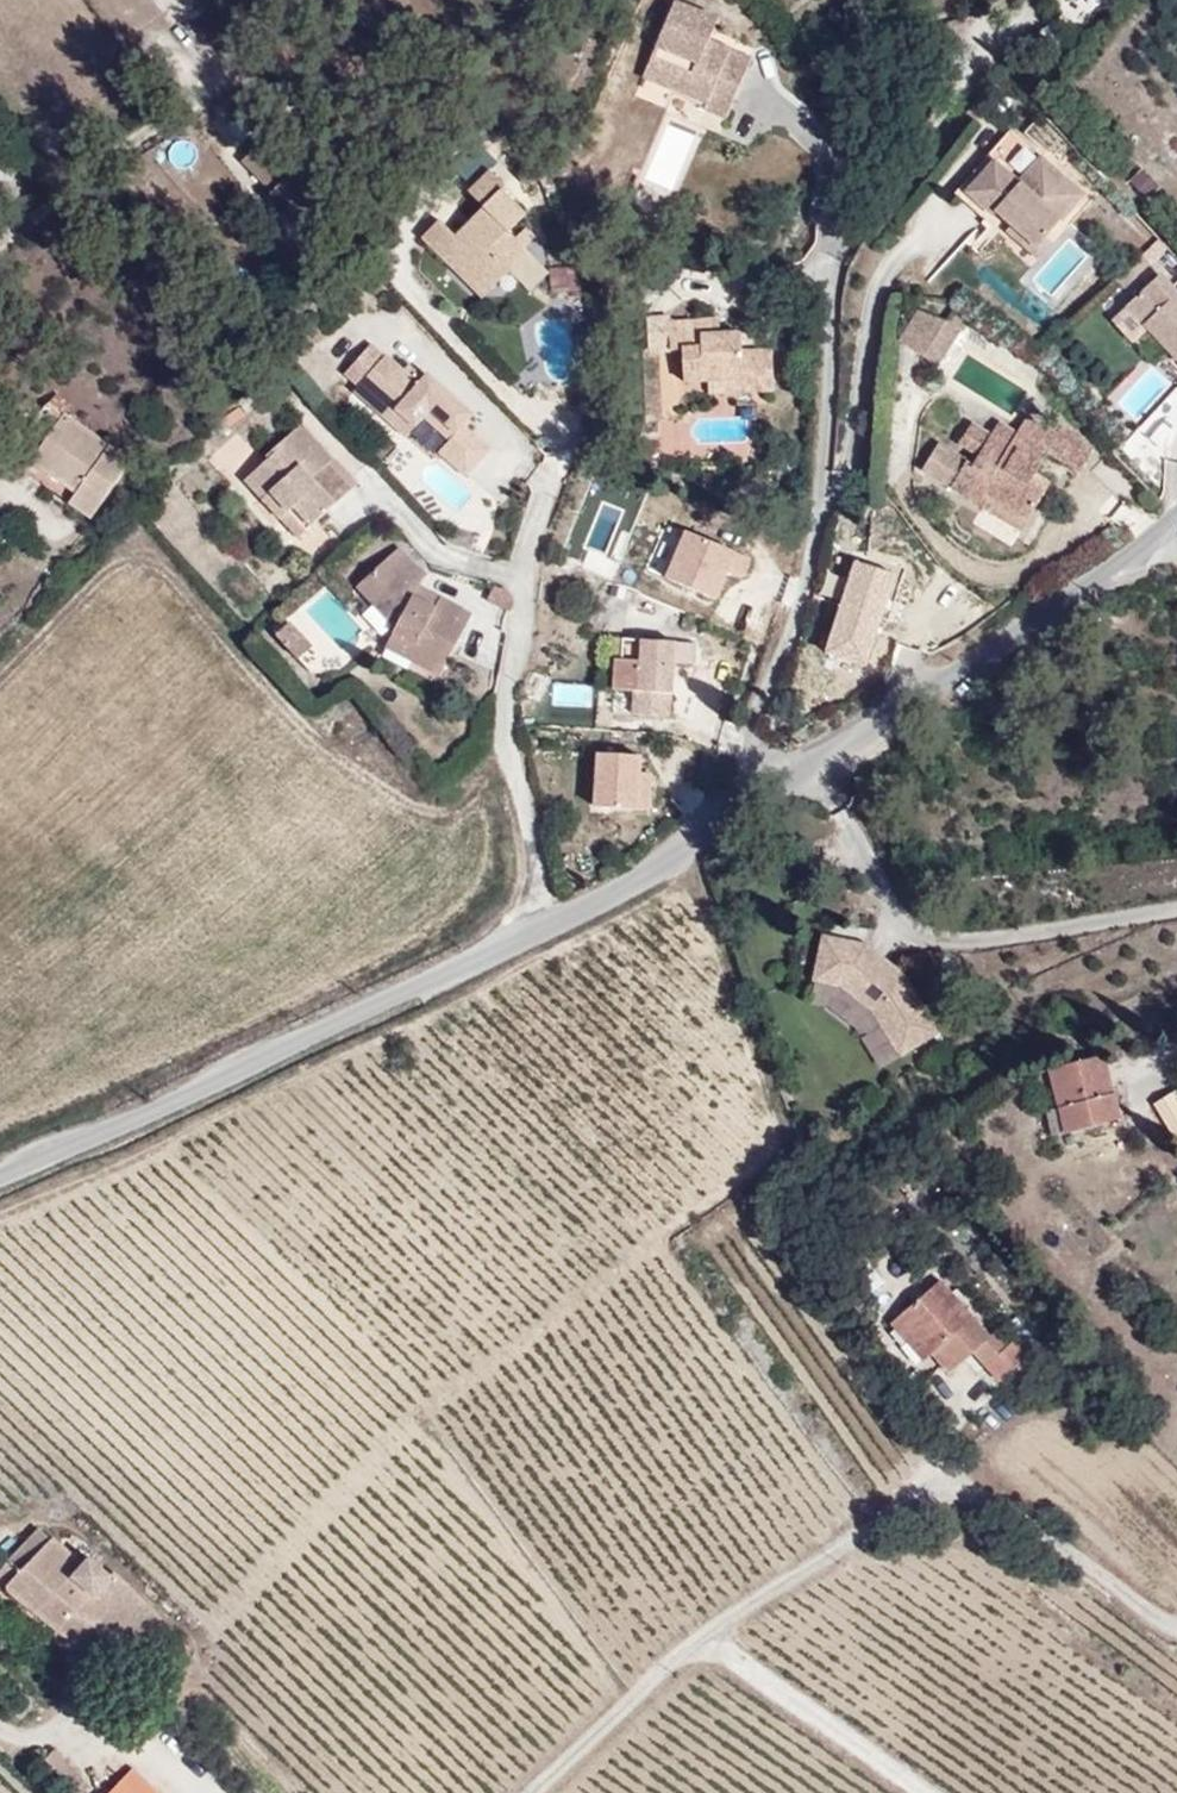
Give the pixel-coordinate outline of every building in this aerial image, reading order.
[(713,102),(735,48),(692,30),(702,7),(684,0),(654,0),(627,66),(713,102)] [(636,95),(665,104),(670,86),(641,77),(636,95)] [(1082,185),(1007,119),(983,147),(992,155),(968,184),(992,206),(994,204),(1000,197),(1010,205),(1004,212),(1035,239),(1045,227),(1082,185)] [(992,206),(968,184),(992,155),(983,147),(950,185),(984,215),(992,206)] [(516,266),(495,241),(517,223),(535,208),(513,183),(522,176),(502,152),(473,177),(487,193),(471,207),(479,217),(467,227),(447,203),(423,223),(468,277),(485,263),(499,280),(516,266)] [(1004,212),(1010,205),(1000,197),(994,204),(1004,212)] [(1035,239),(1009,216),(1003,223),(1037,252),(1053,234),(1045,227),(1035,239)] [(538,248),(517,223),(495,241),(516,266),(538,248)] [(1139,277),(1153,263),(1144,254),(1130,268),(1139,277)] [(482,294),(499,280),(485,263),(468,277),(482,294)] [(1124,292),(1139,277),(1130,268),(1115,282),(1124,292)] [(1160,273),(1127,306),(1176,357),(1176,291),(1160,273)] [(948,323),(919,314),(900,339),(940,366),(972,316),(958,306),(948,323)] [(707,310),(650,311),(650,338),(669,337),(670,370),(695,369),(695,377),(758,375),(758,343),(728,343),(728,324),(707,325),(707,310)] [(360,330),(331,359),(396,422),(413,404),(435,425),(424,437),(454,466),(481,438),(453,411),(463,401),(417,356),(403,371),(360,330)] [(94,517),(133,459),(69,416),(75,407),(54,393),(42,411),(54,419),(21,469),(48,486),(56,475),(80,491),(72,503),(94,517)] [(924,467),(1026,532),(1051,494),(1030,481),(1050,451),(1077,468),(1094,443),(1064,423),(1057,434),(1028,415),(1016,433),(1000,422),(991,436),(973,424),(958,447),(971,455),(966,463),(938,446),(924,467)] [(334,502),(309,473),(324,460),(292,424),(249,461),(267,482),(253,494),(273,516),(287,504),(306,526),(334,502)] [(1103,458),(1091,470),(1119,499),(1131,487),(1103,458)] [(309,473),(334,502),(349,489),(324,460),(309,473)] [(267,482),(249,461),(235,473),(253,494),(267,482)] [(80,491),(56,475),(48,486),(72,503),(80,491)] [(306,526),(287,504),(273,516),(292,539),(306,526)] [(740,578),(749,559),(687,531),(666,577),(714,599),(726,572),(740,578)] [(436,666),(460,621),(434,603),(424,617),(399,600),(409,586),(415,578),(388,549),(342,589),(382,635),(436,666)] [(866,666),(896,575),(856,562),(826,653),(866,666)] [(508,606),(513,589),(491,582),(485,600),(508,606)] [(424,617),(434,603),(409,586),(399,600),(424,617)] [(302,644),(277,616),(260,631),(285,660),(302,644)] [(436,666),(382,635),(372,649),(428,679),(436,666)] [(697,664),(698,644),(612,636),(608,690),(626,691),(624,714),(663,717),(665,702),(671,702),(675,662),(697,664)] [(624,714),(626,691),(608,690),(606,712),(624,714)] [(584,793),(637,798),(641,761),(629,760),(631,743),(589,739),(584,793)] [(873,945),(818,940),(809,987),(848,992),(878,1016),(906,1061),(948,1034),(910,975),(873,945)] [(1117,1116),(1101,1053),(1049,1066),(1065,1130),(1117,1116)] [(1156,1105),(1176,1143),(1176,1094),(1156,1105)] [(974,1340),(1013,1311),(993,1286),(978,1268),(941,1297),(974,1340)] [(974,1340),(941,1297),(928,1308),(962,1349),(974,1340)] [(121,1585),(121,1580),(95,1560),(86,1571),(36,1532),(0,1571),(0,1603),(54,1650),(45,1661),(80,1689),(104,1660),(149,1694),(157,1683),(171,1694),(189,1672),(161,1647),(174,1628),(121,1585)] [(59,1792),(71,1792),(77,1787),(71,1773),(52,1757),(37,1775),(59,1792)] [(129,1763),(117,1776),(135,1792),(161,1792),(129,1763)] [(117,1776),(100,1792),(135,1792),(117,1776)]
